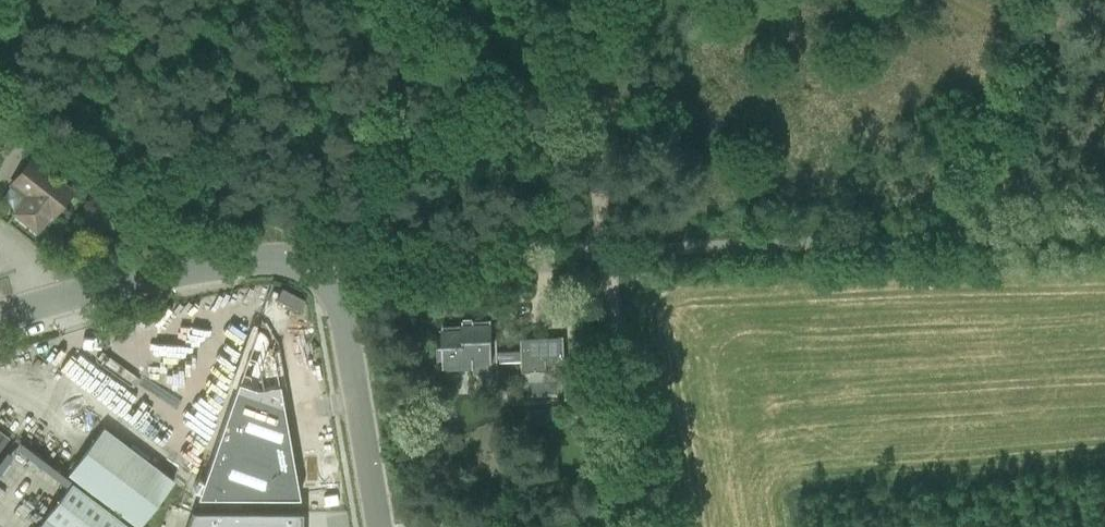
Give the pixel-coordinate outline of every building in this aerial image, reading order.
[(53,215),(71,192),(54,178),(31,159),(11,183),(13,184),(0,200),(16,211),(14,213),(36,230),(50,213),(53,215)] [(492,339),(491,320),(462,321),(462,327),(444,327),(444,326),(442,326),(443,347),(438,347),(439,359),(443,359),(443,368),(474,367),(473,374),(499,374),(498,361),(522,361),(523,373),(547,371),(547,363),(564,363),(564,337),(521,339),(521,351),(498,352),(497,339),(492,339)] [(255,329),(196,498),(299,498),(273,351),(271,352),(271,353),(265,351),(267,348),(267,344),(267,341),(266,337),(264,334),(262,332),(259,330),(255,329)] [(174,480),(120,441),(103,428),(68,474),(85,487),(133,526),(138,526),(174,480)] [(9,439),(0,432),(0,450),(9,439)] [(71,482),(37,526),(130,526),(71,482)] [(186,526),(301,526),(301,513),(301,512),(191,511),(186,526)]
